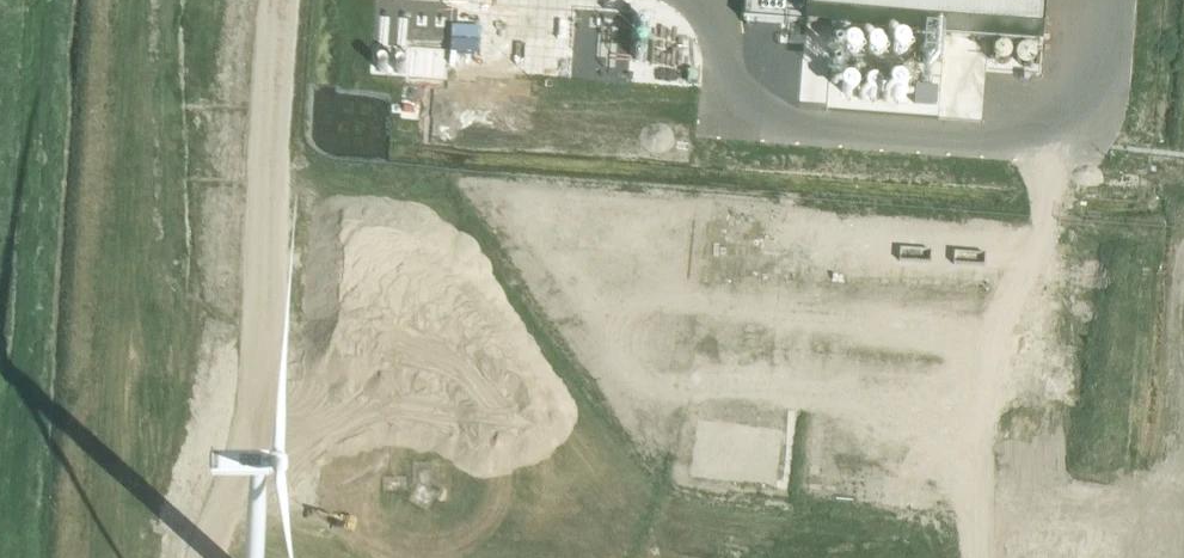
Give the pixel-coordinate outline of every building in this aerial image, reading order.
[(743,20),(1043,42),(1046,0),(745,0),(743,20)] [(940,60),(941,44),(919,42),(918,59),(940,60)] [(915,87),(914,103),(937,105),(938,88),(915,87)]
